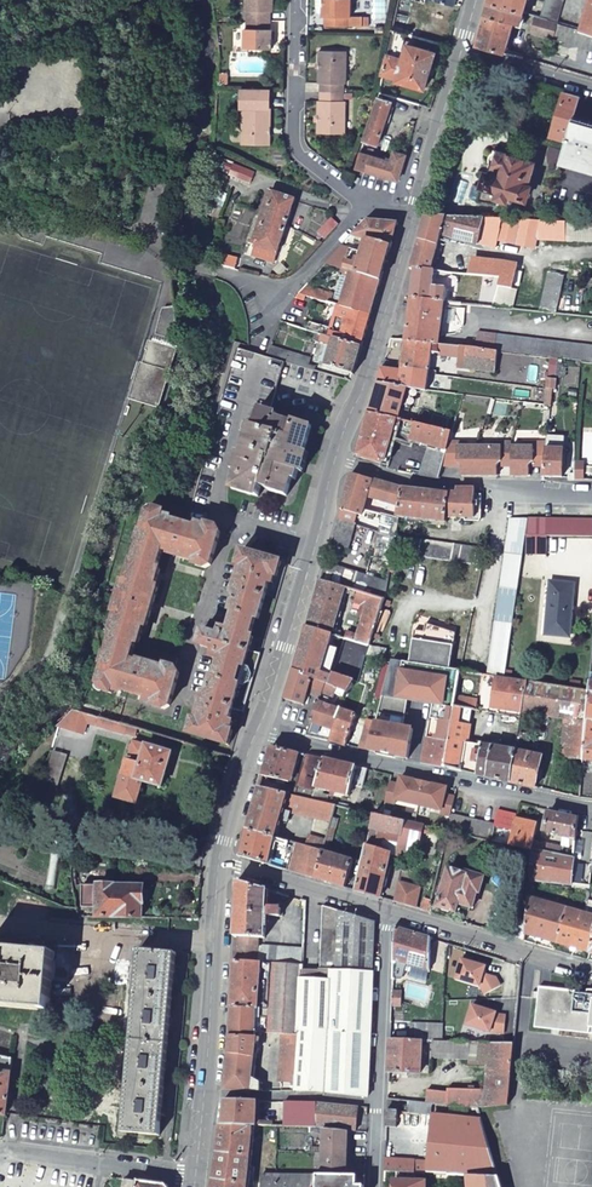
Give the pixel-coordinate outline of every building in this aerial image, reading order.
[(249,24),(272,25),(272,16),(275,16),(275,0),(247,0),(247,15),(249,15),(249,24)] [(318,1),(318,11),(319,16),(320,16),(323,16),(323,19),(326,20),(326,29),(349,29),(349,19),(352,19),(352,7),(352,0),(319,0),(318,1)] [(490,1),(526,12),(537,15),(543,17),(548,0),(490,0),(490,1)] [(543,17),(558,21),(565,0),(548,0),(543,17)] [(583,28),(591,31),(591,0),(583,28)] [(526,12),(490,1),(478,45),(505,53),(514,23),(522,25),(526,12)] [(537,15),(535,22),(534,30),(567,40),(565,46),(570,47),(577,44),(591,48),(591,31),(583,28),(558,21),(543,17),(537,15)] [(349,19),(349,29),(364,29),(364,20),(352,19),(349,19)] [(272,25),(249,24),(248,32),(246,32),(246,52),(274,52),(274,33),(272,33),(272,25)] [(387,56),(383,75),(398,79),(397,82),(424,90),(435,54),(407,46),(403,61),(387,56)] [(321,86),(321,96),(343,95),(343,86),(346,86),(347,54),(319,54),(319,86),(321,86)] [(228,77),(219,77),(219,87),(227,87),(228,77)] [(574,120),(581,97),(563,92),(550,137),(567,142),(574,120)] [(270,94),(246,93),(241,93),(240,112),(243,112),(243,139),(243,148),(271,149),(272,140),(272,112),(269,112),(269,104),(270,94)] [(343,95),(321,96),(321,103),(318,104),(318,136),(345,136),(346,103),(343,104),(343,95)] [(392,106),(377,102),(366,144),(381,148),(387,125),(390,126),(393,116),(390,115),(392,106)] [(574,120),(567,142),(566,145),(562,159),(560,168),(591,177),(591,125),(574,120)] [(562,159),(566,145),(554,141),(550,155),(562,159)] [(535,162),(494,149),(493,153),(489,157),(487,163),(487,172),(485,179),(480,196),(498,201),(498,198),(508,200),(510,193),(528,198),(532,185),(529,184),(535,162)] [(359,171),(398,182),(405,157),(393,154),(390,163),(363,157),(359,171)] [(473,194),(480,196),(485,179),(479,177),(476,177),(472,192),(473,194)] [(254,241),(252,246),(256,247),(253,257),(276,264),(297,202),(275,194),(258,242),(254,241)] [(420,240),(438,245),(441,236),(477,245),(479,242),(495,245),(496,239),(532,248),(535,236),(591,238),(591,223),(427,216),(420,240)] [(381,281),(398,224),(368,221),(354,238),(370,242),(363,266),(355,264),(358,252),(344,248),(328,265),(345,270),(381,281)] [(326,242),(339,229),(334,224),(320,237),(326,242)] [(420,240),(411,270),(415,270),(431,272),(438,245),(420,240)] [(494,306),(517,308),(523,266),(519,266),(520,264),(474,262),(472,277),(501,280),(495,301),(494,306)] [(371,317),(381,281),(345,270),(343,280),(349,281),(341,307),(371,317)] [(415,270),(411,299),(444,301),(494,306),(495,301),(444,295),(445,290),(430,289),(431,272),(415,270)] [(568,274),(553,271),(546,310),(561,313),(568,274)] [(316,279),(302,295),(308,297),(328,303),(331,292),(315,287),(319,281),(316,279)] [(411,299),(405,339),(439,343),(444,301),(411,299)] [(295,304),(293,312),(308,316),(310,308),(295,304)] [(286,313),(282,323),(317,334),(362,348),(371,317),(341,307),(339,306),(333,322),(328,321),(325,327),(299,318),(286,313)] [(171,317),(164,316),(162,330),(169,331),(171,317)] [(495,334),(477,331),(475,348),(493,351),(495,334)] [(362,348),(317,334),(314,341),(331,347),(325,367),(354,376),(362,348)] [(591,363),(591,347),(495,334),(493,351),(498,351),(513,353),(591,363)] [(405,339),(402,368),(430,372),(436,349),(440,350),(444,355),(460,357),(459,367),(496,371),(496,368),(498,351),(493,351),(475,348),(439,343),(405,339)] [(141,363),(138,362),(127,397),(157,406),(174,347),(146,340),(143,348),(145,349),(141,363)] [(272,346),(268,357),(286,362),(315,370),(316,366),(309,364),(311,357),(272,346)] [(268,357),(256,353),(247,351),(241,349),(208,451),(223,456),(218,475),(235,480),(232,489),(264,499),(266,490),(288,496),(293,479),(298,480),(313,426),(296,421),(294,427),(277,422),(279,414),(271,411),(286,362),(268,357)] [(511,369),(513,353),(498,351),(496,368),(511,369)] [(383,368),(378,384),(407,388),(447,392),(448,387),(427,384),(430,372),(402,368),(401,370),(383,368)] [(558,376),(548,375),(546,388),(555,389),(557,389),(558,376)] [(378,384),(370,413),(398,419),(407,388),(378,384)] [(555,389),(546,388),(544,404),(553,406),(555,389)] [(408,435),(407,440),(425,444),(417,472),(440,476),(443,465),(444,460),(448,441),(451,432),(398,419),(370,413),(357,455),(384,463),(386,456),(393,425),(398,427),(399,429),(401,433),(408,435)] [(393,425),(386,456),(392,457),(399,429),(398,427),(393,425)] [(544,467),(543,474),(560,476),(564,435),(549,434),(547,442),(545,462),(544,467)] [(461,473),(478,473),(478,446),(467,446),(458,445),(458,441),(451,442),(448,441),(444,460),(457,461),(461,465),(461,473)] [(478,446),(478,473),(498,474),(499,466),(502,461),(511,461),(511,446),(511,442),(501,442),(501,446),(492,446),(478,446)] [(511,466),(511,475),(530,475),(530,466),(534,461),(545,462),(547,442),(534,442),(534,446),(525,446),(511,446),(511,461),(511,466)] [(368,496),(373,479),(353,473),(342,510),(363,515),(365,510),(369,496),(368,496)] [(404,489),(373,479),(368,496),(369,496),(375,498),(396,503),(402,505),(404,489)] [(456,488),(453,517),(473,519),(476,489),(456,488)] [(449,494),(404,489),(402,505),(400,517),(446,523),(449,494)] [(369,496),(365,510),(371,512),(375,498),(369,496)] [(400,517),(402,505),(396,503),(393,516),(400,517)] [(136,560),(158,567),(163,549),(170,551),(171,554),(197,561),(196,564),(206,568),(212,565),(221,532),(218,527),(208,524),(207,526),(199,523),(197,527),(173,520),(174,517),(165,515),(166,511),(157,508),(150,512),(144,531),(142,531),(139,541),(141,542),(136,560)] [(383,514),(381,532),(397,535),(400,517),(393,516),(383,514)] [(351,549),(357,523),(340,518),(333,544),(351,549)] [(497,678),(506,679),(525,539),(591,539),(591,522),(510,521),(489,677),(497,678)] [(377,558),(393,561),(394,553),(397,535),(381,532),(377,558)] [(397,535),(394,553),(444,562),(448,544),(397,535)] [(448,544),(444,562),(484,569),(487,552),(448,544)] [(256,618),(259,619),(269,585),(270,582),(273,583),(274,583),(276,576),(282,562),(243,550),(239,565),(241,566),(234,592),(235,594),(236,594),(232,609),(233,611),(235,611),(256,618)] [(113,635),(136,642),(138,642),(140,641),(144,626),(146,626),(148,625),(159,587),(158,585),(156,585),(161,569),(160,567),(158,567),(136,560),(134,559),(127,582),(124,581),(115,611),(118,612),(112,634),(113,635)] [(372,596),(386,600),(390,580),(327,563),(321,582),(347,589),(358,592),(372,596)] [(347,589),(321,582),(308,628),(332,636),(347,589)] [(549,597),(546,637),(570,639),(574,586),(555,584),(554,598),(549,597)] [(369,602),(372,596),(358,592),(356,599),(369,602)] [(369,646),(386,600),(372,596),(369,602),(357,637),(355,643),(368,648),(369,646)] [(215,677),(237,683),(242,665),(245,666),(249,652),(254,636),(251,636),(256,618),(235,611),(229,629),(222,627),(219,634),(205,630),(203,631),(200,642),(201,644),(215,649),(213,657),(221,659),(215,677)] [(410,663),(449,670),(458,634),(429,627),(427,635),(418,632),(410,663)] [(352,691),(356,680),(331,669),(330,671),(323,669),(332,636),(308,628),(295,670),(328,680),(342,686),(352,691)] [(344,640),(355,643),(357,637),(346,633),(344,640)] [(136,642),(113,635),(108,654),(106,653),(103,663),(105,664),(99,683),(103,690),(112,693),(114,689),(122,692),(123,689),(147,697),(146,701),(155,703),(154,705),(165,708),(170,705),(180,673),(177,667),(166,664),(166,667),(140,660),(138,661),(131,659),(136,642)] [(385,659),(388,649),(369,646),(368,648),(365,656),(385,659)] [(240,684),(232,710),(244,713),(261,655),(249,652),(245,666),(242,665),(237,683),(240,684)] [(391,660),(385,659),(372,704),(379,706),(391,660)] [(370,736),(367,750),(387,755),(389,749),(397,751),(395,757),(406,759),(412,729),(402,728),(407,700),(432,704),(421,762),(443,767),(451,723),(454,707),(455,698),(460,672),(449,670),(410,663),(391,660),(379,706),(372,732),(370,736)] [(328,680),(295,670),(286,700),(305,705),(309,692),(323,697),(324,692),(338,697),(339,693),(342,686),(328,680)] [(189,733),(228,744),(233,730),(231,730),(227,728),(228,723),(232,710),(240,684),(237,683),(215,677),(214,676),(212,678),(207,692),(206,692),(204,693),(196,719),(193,718),(189,733)] [(528,683),(506,679),(497,678),(492,709),(523,715),(528,683)] [(589,693),(528,683),(523,715),(517,753),(512,782),(537,788),(541,758),(527,756),(532,723),(528,722),(528,716),(565,722),(561,759),(582,762),(586,721),(589,693)] [(352,691),(342,686),(339,693),(349,696),(352,691)] [(455,698),(454,707),(473,710),(475,711),(477,702),(455,698)] [(321,701),(307,737),(327,743),(328,739),(341,708),(321,701)] [(473,710),(454,707),(451,723),(470,726),(473,710)] [(341,708),(328,739),(345,745),(357,714),(341,708)] [(75,713),(64,725),(59,730),(69,733),(84,737),(87,728),(110,734),(126,738),(126,737),(133,739),(136,730),(113,724),(90,717),(75,713)] [(586,721),(582,762),(591,763),(591,722),(586,721)] [(443,767),(462,772),(467,743),(470,726),(451,723),(443,767)] [(364,734),(360,749),(367,750),(370,736),(364,734)] [(462,772),(477,775),(482,746),(467,743),(462,772)] [(118,800),(138,805),(141,794),(144,784),(163,790),(173,756),(134,745),(130,759),(135,761),(134,767),(128,765),(124,778),(121,789),(118,800)] [(485,777),(491,748),(482,746),(477,775),(485,777)] [(272,748),(263,778),(290,784),(297,754),(272,748)] [(517,753),(491,748),(485,777),(512,782),(517,753)] [(281,787),(279,794),(314,802),(324,759),(306,755),(297,792),(281,787)] [(314,802),(328,805),(329,800),(323,798),(324,793),(349,798),(356,766),(324,759),(314,802)] [(439,814),(449,816),(453,797),(443,795),(445,787),(399,777),(397,784),(388,782),(384,802),(395,804),(395,800),(440,811),(439,814)] [(260,790),(248,831),(276,838),(283,814),(329,823),(333,806),(328,805),(314,802),(279,794),(260,790)] [(348,804),(347,809),(373,815),(376,815),(377,806),(358,802),(357,806),(348,804)] [(515,818),(515,816),(498,812),(495,825),(495,828),(512,832),(515,818)] [(549,832),(576,838),(577,820),(547,813),(543,831),(545,831),(544,835),(548,836),(549,832)] [(373,815),(357,892),(381,899),(394,854),(396,849),(400,850),(399,855),(412,858),(426,851),(431,827),(376,815),(373,815)] [(492,841),(495,828),(495,825),(452,815),(449,831),(492,841)] [(537,823),(515,818),(512,832),(510,845),(533,850),(537,823)] [(241,858),(316,880),(323,851),(291,842),(276,838),(248,831),(241,858)] [(291,842),(323,851),(325,840),(309,836),(306,842),(294,839),(291,841),(291,842)] [(549,854),(561,856),(563,848),(551,846),(549,854)] [(535,851),(533,850),(531,879),(572,884),(574,859),(561,856),(549,854),(535,851)] [(323,851),(316,880),(347,889),(355,860),(323,851)] [(465,873),(446,869),(437,908),(455,912),(457,905),(471,908),(473,900),(478,897),(482,881),(480,873),(468,870),(465,873)] [(234,963),(257,965),(259,940),(265,940),(266,928),(277,929),(278,916),(284,916),(286,914),(287,912),(285,911),(282,909),(268,908),(269,891),(238,882),(234,963)] [(401,883),(395,903),(416,910),(422,890),(401,883)] [(97,912),(97,922),(143,922),(143,906),(146,906),(149,902),(149,892),(144,888),(82,888),(82,911),(97,912)] [(525,934),(556,943),(564,913),(533,903),(534,897),(529,896),(527,915),(525,934)] [(425,900),(422,911),(429,913),(432,902),(425,900)] [(588,952),(591,927),(591,902),(587,901),(583,918),(564,913),(556,943),(588,952)] [(323,970),(334,972),(339,972),(341,912),(324,907),(323,970)] [(341,912),(339,972),(374,975),(376,923),(341,912)] [(510,937),(524,942),(525,934),(527,915),(515,912),(510,937)] [(396,929),(394,984),(404,985),(404,968),(430,973),(433,940),(396,929)] [(260,949),(259,965),(260,965),(264,965),(274,966),(304,968),(304,967),(305,951),(260,949)] [(55,955),(0,950),(0,1009),(50,1013),(55,955)] [(465,960),(459,979),(483,986),(488,995),(504,986),(499,977),(487,974),(489,967),(465,960)] [(259,965),(257,965),(234,963),(232,1010),(272,1013),(274,966),(264,965),(264,970),(260,971),(260,965),(259,965)] [(272,1013),(232,1010),(231,1038),(256,1042),(256,1037),(283,1038),(301,1040),(303,976),(304,968),(274,966),(272,1013)] [(317,969),(304,967),(304,968),(303,976),(316,978),(317,969)] [(332,1032),(326,1097),(368,1100),(374,975),(339,972),(334,972),(333,979),(333,980),(332,1032)] [(316,978),(303,976),(301,1040),(296,1086),(296,1091),(296,1095),(315,1095),(315,1097),(326,1097),(332,1032),(333,980),(333,979),(316,978)] [(541,990),(536,1030),(591,1037),(591,991),(588,991),(588,995),(541,990)] [(393,993),(392,1008),(401,1008),(401,993),(393,993)] [(474,1007),(467,1027),(491,1035),(491,1034),(505,1036),(507,1018),(497,1017),(498,1015),(474,1007)] [(405,1024),(404,1041),(423,1042),(434,1042),(460,1043),(461,1026),(405,1024)] [(256,1042),(231,1038),(230,1056),(225,1092),(249,1096),(256,1042)] [(301,1040),(283,1038),(279,1084),(296,1086),(301,1040)] [(423,1042),(404,1041),(391,1041),(390,1075),(421,1077),(423,1042)] [(470,1044),(460,1043),(434,1042),(433,1059),(470,1061),(470,1044)] [(509,1088),(515,1046),(480,1044),(479,1065),(488,1065),(487,1091),(451,1089),(451,1092),(429,1091),(428,1097),(428,1104),(482,1105),(507,1106),(509,1088)] [(11,1060),(0,1058),(0,1115),(5,1116),(11,1060)] [(296,1095),(296,1091),(289,1091),(289,1088),(278,1087),(278,1093),(279,1095),(296,1095)] [(428,1104),(428,1097),(392,1095),(389,1097),(389,1102),(428,1104)] [(253,1128),(258,1128),(257,1102),(224,1101),(222,1126),(253,1128)] [(287,1124),(282,1123),(282,1130),(315,1132),(316,1104),(314,1104),(288,1103),(287,1115),(287,1124)] [(316,1104),(315,1132),(323,1132),(352,1134),(356,1134),(358,1108),(316,1104)] [(501,1178),(486,1121),(433,1117),(430,1175),(467,1177),(501,1178)] [(253,1128),(222,1126),(218,1158),(212,1186),(245,1186),(253,1128)] [(352,1134),(323,1132),(323,1154),(347,1155),(347,1145),(351,1145),(352,1134)] [(347,1155),(323,1154),(322,1177),(350,1176),(350,1165),(347,1165),(347,1155)] [(386,1160),(386,1174),(397,1175),(414,1175),(416,1175),(416,1162),(386,1160)] [(397,1175),(397,1180),(394,1180),(394,1186),(426,1186),(426,1184),(414,1184),(414,1175),(397,1175)] [(276,1177),(263,1176),(262,1186),(322,1186),(322,1177),(276,1177)] [(501,1178),(467,1177),(468,1186),(504,1186),(501,1178)]
